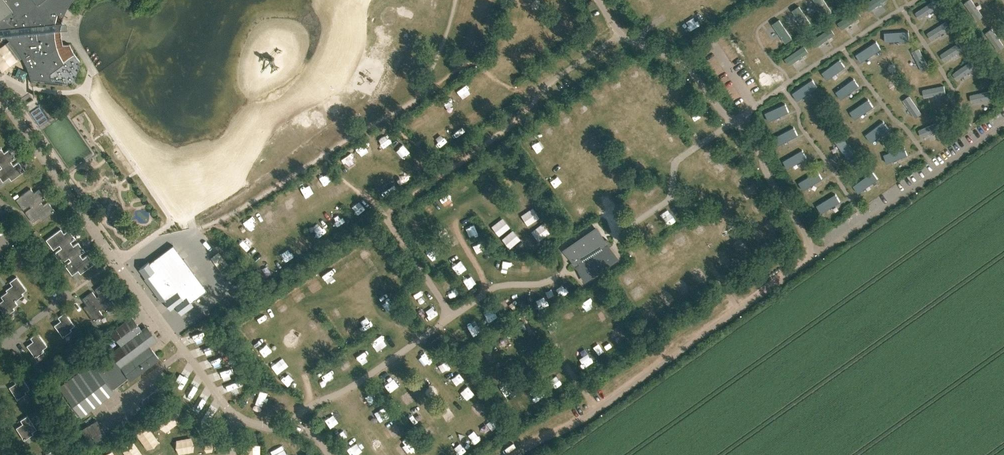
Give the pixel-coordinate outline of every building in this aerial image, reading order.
[(4,35),(5,36),(6,38),(8,39),(9,40),(10,41),(9,42),(20,57),(21,56),(22,58),(23,60),(24,62),(25,64),(26,67),(27,69),(28,71),(29,74),(30,76),(30,78),(30,82),(51,84),(51,80),(50,73),(75,55),(74,53),(73,52),(72,51),(72,49),(71,48),(70,47),(70,44),(63,45),(62,44),(62,42),(62,41),(62,39),(61,38),(61,36),(61,33),(61,31),(61,29),(61,25),(61,22),(62,19),(63,16),(63,14),(67,6),(68,5),(71,0),(0,0),(0,36),(4,35)] [(826,16),(832,12),(824,0),(815,0),(826,16)] [(869,11),(885,0),(870,0),(864,4),(869,11)] [(964,3),(976,21),(983,16),(972,0),(968,0),(964,3)] [(915,13),(919,19),(937,7),(933,1),(915,13)] [(793,9),(806,29),(813,25),(799,5),(793,9)] [(838,22),(843,29),(863,16),(858,9),(838,22)] [(985,28),(1001,18),(997,13),(982,22),(985,28)] [(772,23),(786,43),(793,38),(779,18),(772,23)] [(946,21),(929,33),(933,39),(950,28),(946,21)] [(811,40),(816,47),(836,34),(831,27),(811,40)] [(991,28),(986,32),(998,50),(1003,46),(991,28)] [(908,31),(884,32),(884,40),(909,39),(908,31)] [(855,54),(860,61),(880,48),(876,41),(855,54)] [(942,53),(946,59),(963,47),(959,42),(942,53)] [(1,46),(3,52),(12,49),(10,43),(1,46)] [(785,58),(790,65),(810,51),(805,44),(785,58)] [(928,67),(918,47),(912,51),(922,70),(928,67)] [(822,72),(827,79),(845,66),(840,59),(822,72)] [(954,73),(958,79),(976,68),(972,62),(954,73)] [(836,91),(841,98),(859,85),(854,78),(836,91)] [(812,79),(793,92),(797,99),(817,86),(812,79)] [(616,80),(608,85),(613,93),(621,89),(616,80)] [(944,85),(922,90),(924,97),(945,92),(944,85)] [(970,95),(971,102),(993,97),(991,90),(970,95)] [(909,95),(902,99),(914,117),(921,113),(909,95)] [(868,99),(850,111),(855,118),(873,106),(868,99)] [(765,112),(768,120),(789,111),(786,103),(765,112)] [(32,112),(41,125),(49,119),(41,106),(32,112)] [(823,134),(831,129),(821,110),(812,115),(823,134)] [(866,134),(871,141),(889,128),(883,121),(866,134)] [(918,130),(921,137),(941,129),(938,122),(918,130)] [(774,137),(778,145),(798,134),(794,126),(774,137)] [(834,138),(848,158),(855,152),(841,133),(834,138)] [(884,154),(887,162),(908,154),(905,146),(884,154)] [(1,167),(10,161),(15,157),(8,148),(4,152),(0,148),(0,165),(1,167)] [(782,161),(787,169),(807,157),(802,149),(782,161)] [(2,181),(8,176),(11,180),(24,170),(18,161),(13,165),(10,161),(1,167),(0,167),(0,177),(2,181)] [(83,178),(89,176),(85,168),(79,170),(83,178)] [(818,171),(798,182),(803,190),(822,178),(818,171)] [(853,185),(858,192),(878,178),(873,171),(853,185)] [(78,172),(74,175),(83,192),(88,189),(78,172)] [(747,190),(751,197),(760,192),(756,184),(747,190)] [(29,204),(31,207),(40,201),(45,197),(38,189),(34,192),(30,188),(16,199),(23,209),(29,204)] [(440,196),(445,205),(451,202),(445,193),(440,196)] [(816,205),(821,213),(840,201),(835,193),(816,205)] [(760,212),(769,207),(764,200),(756,204),(760,212)] [(25,211),(32,221),(38,217),(41,220),(52,212),(54,210),(48,201),(43,205),(40,201),(31,207),(25,211)] [(596,225),(561,249),(571,261),(569,263),(576,268),(584,282),(618,258),(609,245),(612,243),(606,238),(604,239),(596,225)] [(59,244),(61,247),(70,241),(75,238),(73,235),(72,235),(68,229),(63,232),(60,228),(46,239),(53,249),(59,244)] [(366,247),(369,251),(379,243),(376,239),(366,247)] [(68,257),(70,260),(79,254),(81,252),(82,252),(84,250),(77,241),(73,245),(70,241),(61,247),(55,251),(62,261),(68,257)] [(742,252),(747,250),(744,243),(739,245),(742,252)] [(148,262),(140,268),(146,277),(147,276),(165,300),(164,300),(170,309),(175,306),(181,314),(193,305),(191,302),(207,290),(173,245),(149,263),(148,262)] [(64,264),(72,274),(78,269),(80,273),(93,263),(87,254),(82,258),(79,254),(70,260),(64,264)] [(500,259),(499,268),(508,269),(510,260),(500,259)] [(700,281),(705,278),(701,271),(696,275),(700,281)] [(5,289),(7,291),(14,300),(23,294),(21,292),(26,289),(16,276),(9,281),(12,284),(5,289)] [(96,297),(102,306),(106,311),(114,304),(111,299),(115,296),(105,282),(95,289),(99,295),(96,297)] [(633,293),(636,301),(645,297),(642,290),(633,293)] [(7,291),(0,295),(3,299),(0,301),(0,308),(5,315),(14,309),(12,307),(17,303),(14,300),(7,291)] [(83,307),(93,320),(102,314),(98,309),(102,306),(96,297),(92,291),(82,298),(86,304),(83,307)] [(669,306),(675,303),(669,294),(664,298),(669,306)] [(60,320),(54,324),(62,336),(71,330),(70,328),(74,324),(64,311),(58,316),(60,320)] [(121,344),(114,349),(110,353),(112,356),(97,368),(92,361),(58,385),(63,393),(61,394),(76,414),(78,413),(80,415),(113,390),(111,388),(127,376),(129,378),(158,357),(149,344),(156,339),(146,325),(141,329),(131,316),(111,331),(121,344)] [(32,340),(26,345),(35,357),(44,350),(42,348),(47,345),(37,332),(30,337),(32,340)] [(440,335),(431,342),(435,346),(444,340),(440,335)] [(20,374),(13,379),(15,382),(9,386),(17,398),(26,393),(24,391),(29,388),(20,374)] [(148,412),(166,397),(159,388),(140,402),(148,412)] [(259,390),(257,405),(267,406),(268,391),(259,390)] [(376,391),(362,398),(367,408),(381,401),(376,391)] [(129,404),(140,397),(137,393),(127,400),(129,404)] [(36,428),(27,415),(20,419),(22,423),(16,427),(24,439),(33,433),(31,431),(36,428)] [(109,426),(112,431),(128,424),(125,418),(109,426)] [(106,436),(96,420),(81,430),(87,440),(93,437),(96,442),(106,436)] [(390,438),(403,430),(397,422),(385,430),(390,438)] [(397,448),(402,454),(405,454),(416,448),(411,439),(397,448)]
